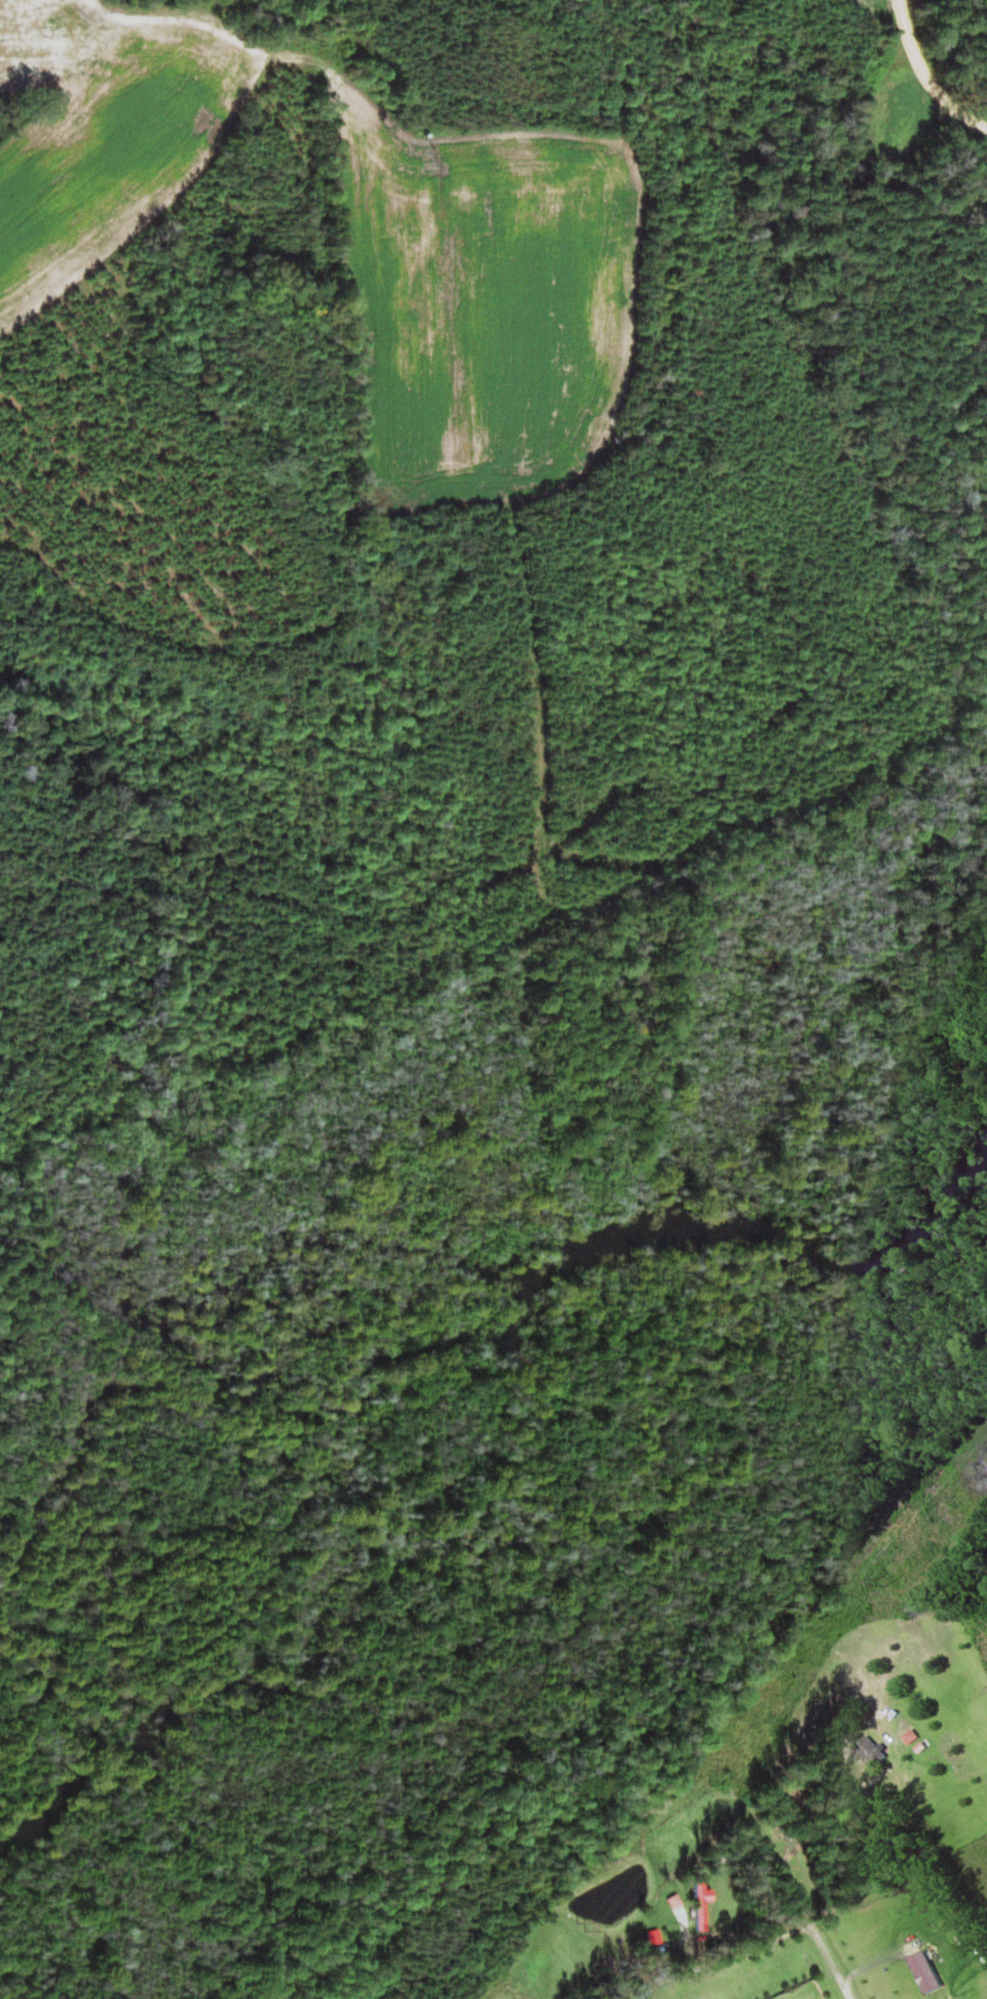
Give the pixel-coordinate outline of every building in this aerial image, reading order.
[(928,1737),(921,1731),(914,1739),(921,1745),(928,1737)] [(704,1932),(704,1882),(690,1882),(690,1932),(704,1932)] [(922,1996),(939,1987),(920,1950),(903,1960),(922,1996)]
